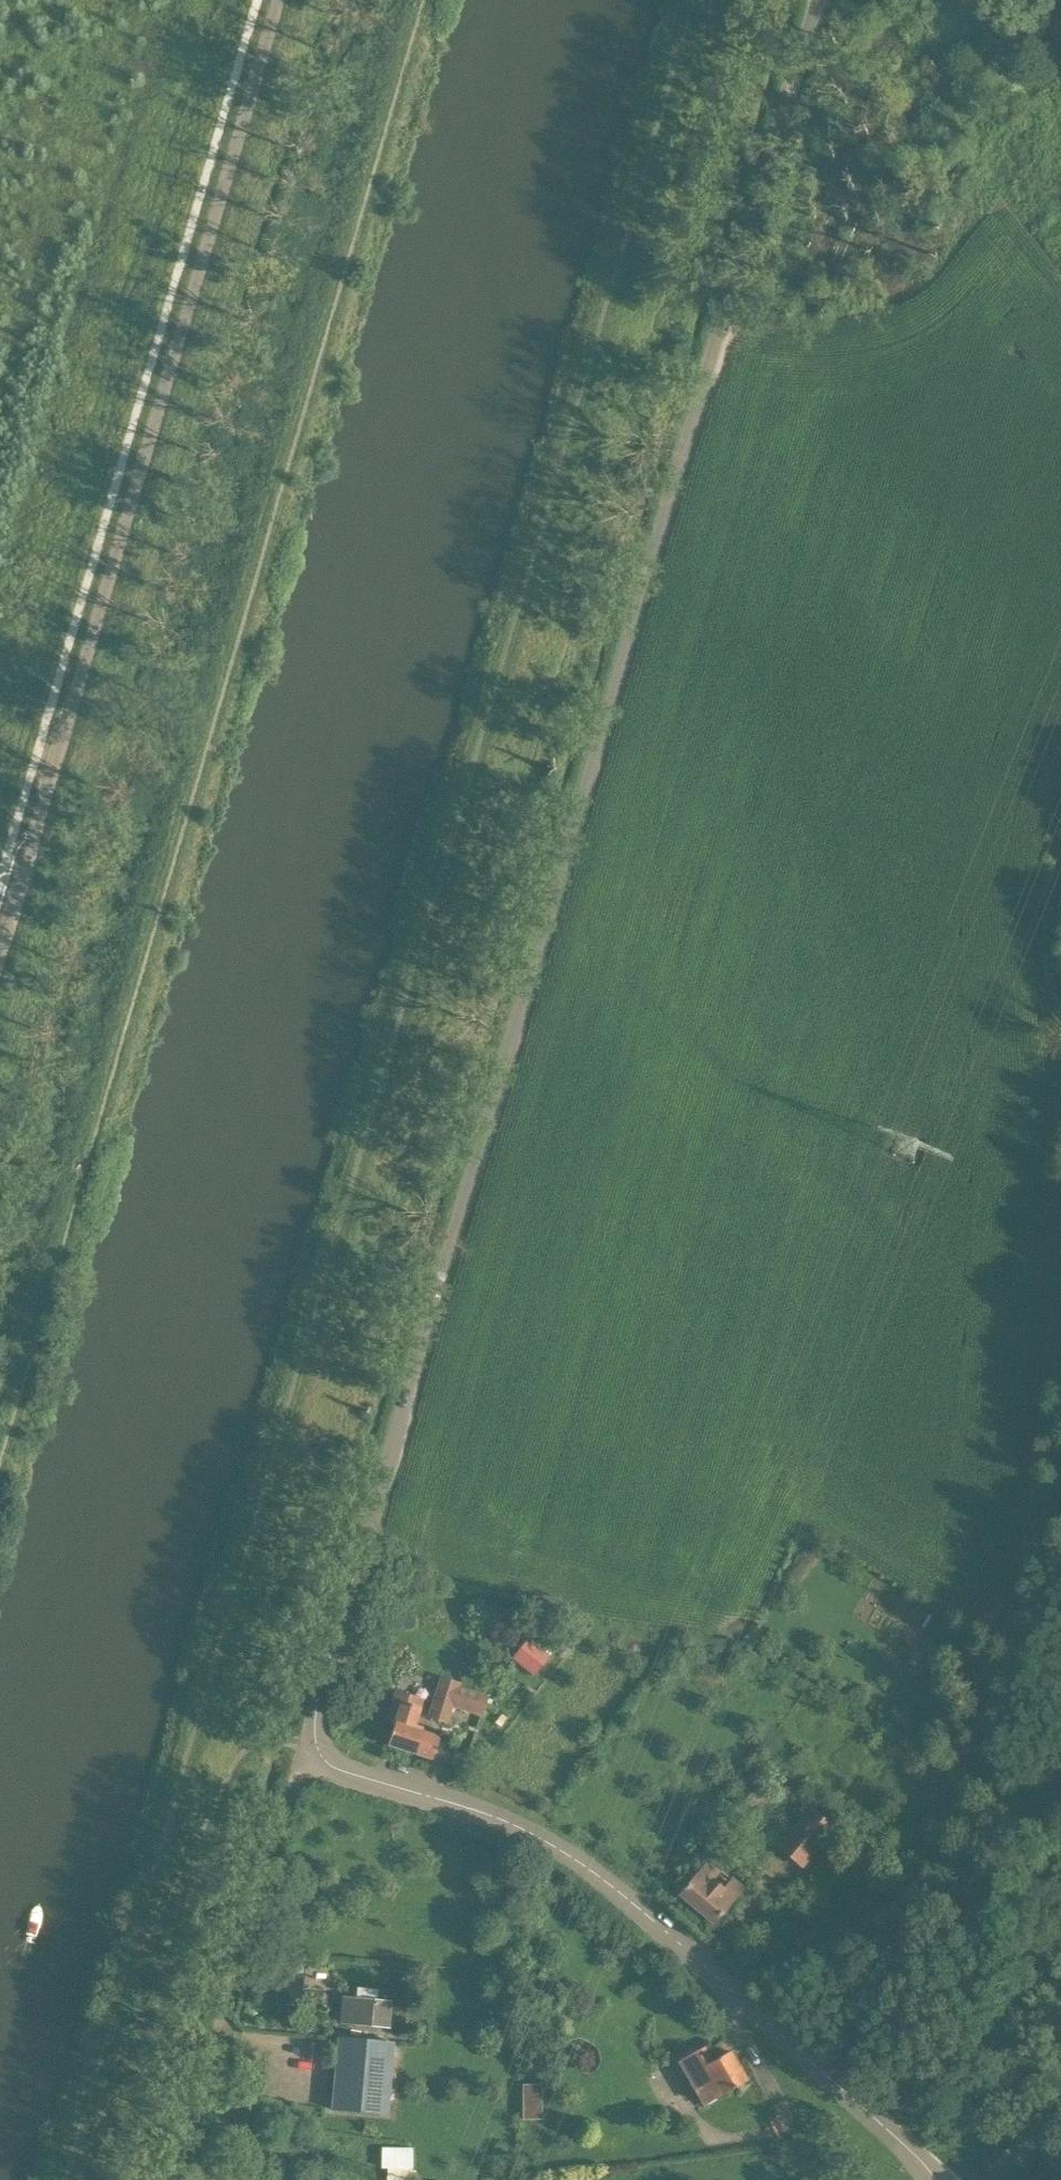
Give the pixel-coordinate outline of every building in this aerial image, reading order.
[(539,1648),(552,1634),(546,1628),(533,1642),(539,1648)] [(483,1718),(489,1697),(460,1688),(461,1685),(439,1678),(427,1718),(449,1724),(454,1709),(483,1718)] [(432,1758),(439,1738),(423,1733),(424,1728),(421,1728),(427,1710),(394,1699),(384,1729),(393,1732),(389,1744),(432,1758)] [(803,1869),(837,1831),(812,1809),(778,1847),(803,1869)] [(713,1924),(742,1889),(709,1861),(679,1896),(713,1924)] [(386,2026),(388,2005),(357,2002),(356,2023),(386,2026)] [(388,2114),(394,2044),(337,2039),(332,2110),(388,2114)] [(714,2062),(705,2047),(682,2060),(706,2103),(745,2081),(730,2053),(714,2062)] [(414,2145),(384,2145),(383,2166),(414,2167),(414,2145)]
